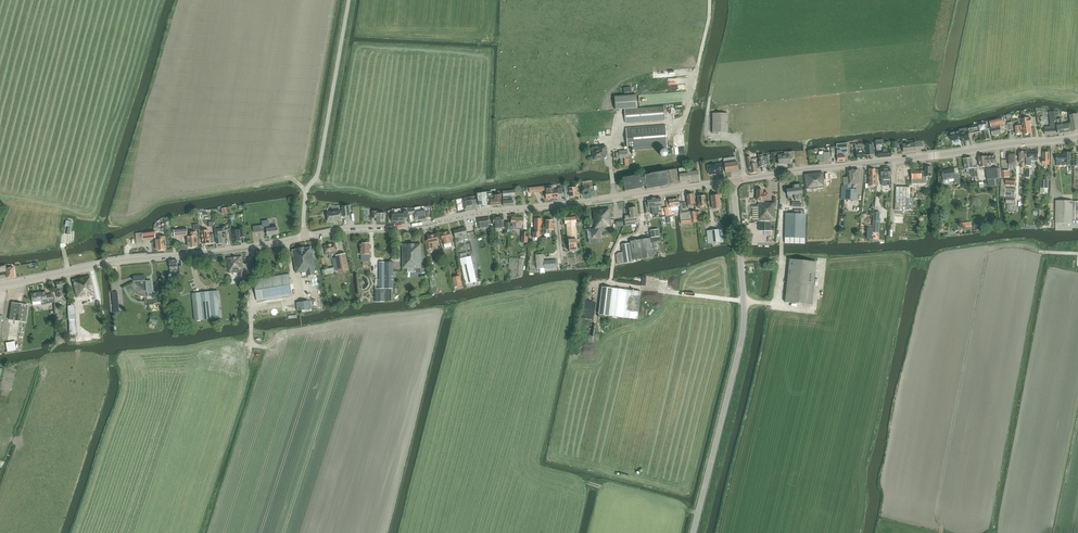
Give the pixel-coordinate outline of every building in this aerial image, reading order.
[(616,110),(625,109),(626,123),(665,120),(664,106),(638,108),(637,95),(615,97),(616,110)] [(712,113),(712,133),(728,133),(728,113),(712,113)] [(1065,133),(1070,133),(1070,131),(1077,130),(1077,114),(1070,115),(1071,123),(1062,125),(1061,119),(1057,120),(1058,125),(1059,134),(1065,133)] [(1056,115),(1050,116),(1051,123),(1043,124),(1045,135),(1053,134),(1053,133),(1057,132),(1056,120),(1057,120),(1056,115)] [(1002,117),(990,120),(993,135),(1001,134),(1000,126),(1004,125),(1002,117)] [(1031,117),(1022,119),(1023,129),(1024,129),(1024,134),(1031,133),(1030,124),(1032,124),(1031,117)] [(628,150),(667,147),(665,125),(626,128),(628,150)] [(984,141),(990,139),(987,125),(985,125),(984,125),(979,126),(968,128),(969,135),(980,132),(981,134),(982,133),(984,141)] [(960,132),(950,133),(952,141),(960,139),(961,139),(962,142),(970,140),(968,132),(960,133),(960,132)] [(884,149),(883,139),(876,140),(877,151),(878,151),(878,158),(891,157),(890,150),(886,150),(886,149),(884,149)] [(903,145),(903,152),(915,151),(915,148),(922,147),(922,141),(914,142),(915,144),(903,145)] [(857,160),(865,159),(863,144),(856,145),(857,160)] [(845,161),(844,158),(847,158),(847,150),(848,149),(848,145),(836,146),(838,162),(845,161)] [(866,155),(874,155),(873,145),(865,145),(866,155)] [(593,147),(592,149),(592,151),(593,160),(604,159),(604,155),(607,155),(607,153),(606,146),(599,147),(593,147)] [(668,154),(668,153),(668,152),(668,151),(667,151),(666,150),(665,150),(664,150),(663,150),(662,150),(661,151),(660,151),(660,152),(660,153),(660,154),(660,155),(660,156),(661,157),(662,157),(662,158),(663,158),(664,158),(665,158),(666,158),(666,157),(667,157),(668,156),(668,155),(668,154)] [(794,152),(788,152),(788,154),(785,154),(778,155),(779,164),(786,163),(786,164),(790,164),(790,160),(795,159),(794,152)] [(819,155),(816,155),(817,160),(819,160),(820,163),(828,162),(827,158),(830,157),(830,152),(823,153),(823,152),(819,152),(819,155)] [(1027,152),(1026,165),(1032,165),(1032,161),(1038,161),(1039,152),(1027,152)] [(1057,162),(1072,162),(1071,152),(1064,152),(1064,155),(1056,155),(1057,162)] [(753,161),(752,162),(751,160),(751,156),(747,157),(748,165),(749,165),(750,173),(757,172),(756,164),(754,164),(753,161)] [(766,165),(769,164),(768,156),(764,157),(764,158),(758,158),(759,167),(764,166),(764,164),(766,164),(766,165)] [(991,164),(996,163),(995,157),(991,157),(990,156),(979,157),(980,167),(988,166),(989,168),(992,165),(991,164)] [(971,158),(964,159),(965,169),(970,169),(970,174),(972,174),(973,177),(975,177),(976,181),(978,180),(978,177),(977,170),(977,168),(973,168),(973,163),(972,163),(971,158)] [(725,172),(738,171),(737,162),(724,164),(725,170),(725,172)] [(708,171),(709,171),(709,174),(718,173),(718,174),(722,174),(722,170),(725,170),(724,164),(721,164),(707,166),(708,171)] [(925,171),(911,171),(912,182),(917,182),(917,184),(922,184),(927,184),(927,177),(932,177),(931,166),(924,167),(925,171)] [(690,183),(699,181),(698,171),(698,172),(697,170),(695,171),(696,172),(691,173),(691,172),(686,172),(685,168),(678,168),(680,182),(689,180),(690,183)] [(988,180),(992,180),(996,179),(999,179),(998,168),(987,169),(988,180)] [(857,189),(851,189),(851,184),(859,183),(858,169),(847,169),(848,177),(844,177),(844,185),(842,185),(841,199),(856,200),(857,189)] [(870,175),(869,175),(869,180),(870,180),(870,186),(877,186),(878,170),(875,170),(875,169),(869,170),(870,175)] [(891,181),(890,169),(881,169),(881,178),(888,178),(888,182),(891,181)] [(950,170),(942,171),(944,180),(944,183),(945,184),(949,184),(950,182),(949,179),(954,179),(955,184),(960,183),(959,174),(955,175),(955,169),(950,169),(950,170)] [(636,176),(623,178),(625,191),(642,189),(642,187),(646,187),(646,190),(669,186),(669,184),(678,183),(676,170),(650,174),(650,177),(641,178),(641,176),(636,177),(636,176)] [(894,173),(894,184),(907,184),(907,180),(903,180),(903,174),(907,174),(907,171),(900,170),(900,173),(894,173)] [(808,174),(804,175),(806,189),(825,187),(823,172),(808,174)] [(593,191),(592,180),(582,181),(584,192),(593,191)] [(570,197),(578,196),(577,187),(576,187),(576,184),(571,185),(572,188),(569,188),(570,197)] [(787,195),(802,193),(801,184),(793,185),(793,189),(787,189),(787,195)] [(551,186),(529,188),(530,193),(546,191),(546,199),(552,199),(551,186)] [(554,186),(551,186),(552,199),(558,198),(558,195),(563,194),(562,188),(559,188),(559,190),(554,190),(554,186)] [(896,186),(895,210),(913,211),(913,197),(910,197),(911,187),(896,186)] [(1005,197),(1007,197),(1015,197),(1015,189),(1006,188),(1005,196),(1005,197)] [(759,202),(759,205),(753,205),(752,222),(759,222),(759,230),(771,230),(771,220),(774,220),(774,204),(777,204),(777,198),(773,198),(773,203),(769,203),(769,202),(765,202),(765,201),(768,201),(768,193),(763,193),(763,190),(757,190),(757,201),(759,202)] [(478,193),(478,195),(478,200),(479,206),(491,205),(491,204),(493,203),(493,205),(502,204),(501,195),(492,195),(492,193),(491,194),(491,192),(478,193)] [(695,204),(694,199),(693,194),(686,195),(688,208),(692,208),(692,205),(695,204)] [(715,195),(711,196),(712,209),(721,208),(719,195),(718,195),(717,194),(715,195)] [(705,200),(706,200),(705,196),(705,195),(698,196),(699,202),(697,202),(698,209),(703,208),(703,206),(706,206),(705,200)] [(504,206),(514,205),(513,201),(512,201),(512,197),(503,198),(504,206)] [(656,214),(656,213),(654,199),(647,200),(648,202),(644,203),(646,213),(650,213),(649,208),(652,208),(653,215),(656,214)] [(680,209),(683,209),(682,203),(679,203),(678,199),(666,201),(667,208),(664,208),(666,216),(669,216),(668,208),(679,206),(680,209)] [(474,200),(464,202),(465,209),(475,208),(475,205),(474,200)] [(1073,223),(1073,201),(1056,200),(1055,223),(1056,223),(1073,223)] [(1073,201),(1073,223),(1056,223),(1056,228),(1056,230),(1073,231),(1073,228),(1077,228),(1077,201),(1073,201)] [(349,210),(350,210),(350,206),(342,207),(343,211),(340,211),(328,212),(329,221),(333,220),(333,221),(341,220),(341,216),(343,215),(343,216),(350,216),(349,210)] [(625,218),(624,219),(625,226),(636,224),(636,221),(638,220),(638,217),(637,207),(629,208),(630,215),(625,216),(625,218)] [(607,227),(611,226),(609,209),(593,211),(595,228),(587,229),(589,239),(601,238),(600,229),(607,228),(607,227)] [(683,212),(683,209),(680,209),(680,212),(680,213),(680,219),(691,218),(690,212),(691,212),(691,211),(683,212)] [(794,214),(786,213),(785,243),(805,244),(806,214),(804,214),(804,210),(794,210),(794,214)] [(377,222),(385,222),(385,213),(378,213),(378,211),(372,211),(372,218),(377,218),(377,222)] [(405,218),(408,218),(408,211),(404,211),(404,213),(392,213),(392,222),(405,222),(405,218)] [(425,211),(424,211),(417,212),(418,221),(426,220),(425,211)] [(691,218),(680,219),(681,225),(697,223),(697,220),(696,212),(691,212),(690,212),(691,218)] [(872,232),(871,239),(878,239),(878,233),(880,212),(874,212),(872,229),(872,232)] [(494,228),(504,227),(503,217),(493,218),(494,228)] [(511,228),(523,229),(524,218),(511,217),(511,228)] [(570,252),(578,252),(577,239),(578,239),(576,226),(575,223),(577,223),(576,217),(565,219),(566,224),(567,224),(567,227),(566,227),(568,240),(569,240),(570,252)] [(479,229),(490,227),(489,218),(478,219),(479,229)] [(533,237),(542,238),(542,219),(535,218),(535,232),(533,232),(533,237)] [(263,225),(253,227),(254,232),(258,232),(267,230),(268,236),(278,234),(277,227),(270,228),(270,226),(269,220),(262,221),(263,225)] [(546,220),(546,233),(550,233),(550,229),(554,229),(554,224),(553,224),(553,221),(546,220)] [(222,229),(215,229),(217,244),(223,243),(222,235),(228,234),(228,233),(231,233),(231,229),(227,229),(227,226),(222,227),(222,229)] [(461,229),(454,231),(456,243),(459,242),(459,240),(468,238),(465,227),(461,229)] [(175,237),(187,236),(187,228),(174,229),(175,237)] [(206,228),(199,228),(200,236),(202,235),(203,244),(215,242),(213,233),(207,234),(206,228)] [(232,231),(233,242),(241,241),(240,237),(245,236),(244,228),(239,228),(239,230),(232,231)] [(658,229),(650,230),(652,242),(660,241),(658,229)] [(719,229),(711,230),(713,243),(720,242),(720,237),(719,229)] [(156,237),(155,231),(135,233),(137,245),(144,244),(143,240),(156,239),(156,237)] [(449,231),(441,233),(443,245),(444,245),(452,243),(449,231)] [(196,246),(198,246),(197,234),(197,232),(192,232),(192,236),(187,237),(188,247),(191,247),(196,247),(196,246)] [(426,243),(425,244),(427,250),(434,249),(433,246),(438,245),(438,242),(436,234),(427,236),(429,243),(428,243),(426,243)] [(160,237),(160,239),(156,240),(157,250),(159,250),(159,251),(164,250),(164,249),(166,249),(165,236),(160,237)] [(621,244),(623,252),(624,263),(633,262),(633,261),(653,257),(650,238),(630,241),(630,243),(621,244)] [(362,244),(360,244),(361,254),(362,255),(362,262),(363,262),(369,261),(370,261),(370,244),(368,244),(368,243),(362,243),(362,244)] [(332,255),(339,254),(338,250),(337,250),(336,244),(325,246),(326,256),(329,255),(330,258),(332,258),(332,255)] [(421,244),(402,245),(403,269),(407,269),(421,269),(421,255),(422,255),(422,251),(421,251),(421,244)] [(307,276),(316,274),(312,247),(304,248),(299,248),(299,249),(293,250),(293,251),(292,252),(292,254),(293,255),(296,273),(302,272),(302,273),(307,272),(307,276)] [(617,264),(624,263),(623,252),(617,253),(616,255),(617,264)] [(341,272),(348,271),(345,254),(337,255),(341,272)] [(537,269),(557,268),(556,260),(544,260),(544,255),(536,255),(537,269)] [(245,277),(242,256),(228,258),(229,273),(240,272),(241,277),(245,277)] [(471,256),(460,259),(466,285),(477,282),(471,256)] [(785,302),(812,305),(817,262),(790,259),(785,302)] [(177,260),(169,261),(170,272),(178,271),(178,274),(179,274),(183,274),(183,266),(178,266),(177,260)] [(380,289),(376,289),(377,302),(385,302),(385,262),(379,262),(380,289)] [(393,262),(385,262),(385,302),(394,301),(394,293),(394,288),(393,262)] [(6,278),(5,271),(7,271),(8,278),(14,277),(13,267),(6,267),(6,266),(0,266),(0,279),(6,278)] [(257,301),(293,296),(289,274),(254,280),(257,301)] [(135,281),(130,282),(131,286),(132,289),(134,292),(137,294),(140,296),(143,296),(147,296),(148,292),(148,296),(153,296),(153,292),(152,281),(150,281),(149,279),(147,278),(145,277),(145,275),(134,276),(135,281)] [(83,297),(89,295),(94,294),(90,276),(82,278),(82,277),(79,278),(73,280),(77,297),(82,296),(83,297)] [(455,287),(463,285),(461,276),(453,278),(455,287)] [(62,294),(67,293),(65,280),(56,282),(58,291),(57,291),(58,297),(63,296),(62,294)] [(602,287),(599,315),(610,316),(613,288),(602,287)] [(613,288),(610,316),(638,319),(641,291),(613,288)] [(45,291),(31,293),(32,302),(33,305),(42,304),(54,302),(52,294),(46,294),(45,291)] [(218,291),(192,294),(195,321),(221,318),(218,291)] [(310,296),(295,298),(297,310),(312,308),(310,296)] [(28,305),(12,303),(9,320),(26,323),(28,305)] [(7,348),(15,348),(15,339),(7,339),(7,348)]
